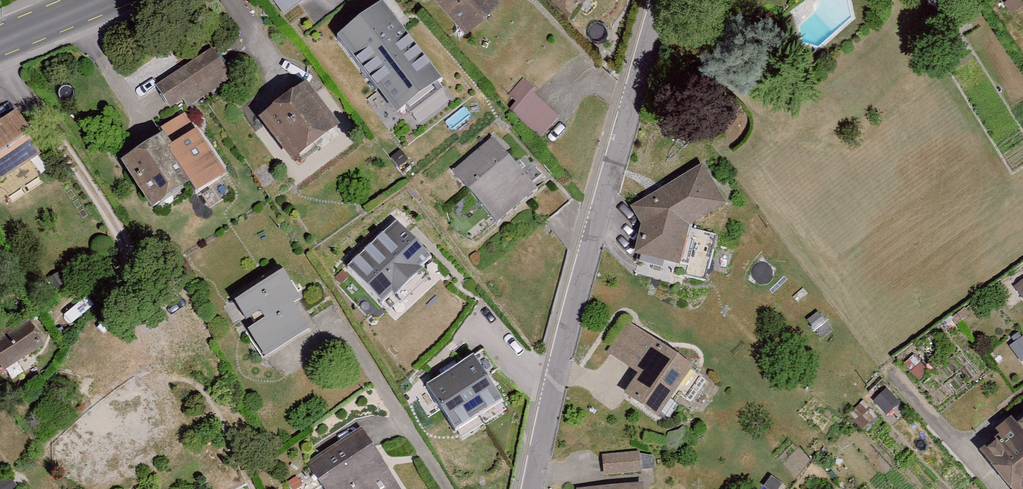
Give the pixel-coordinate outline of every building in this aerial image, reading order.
[(281,20),(313,0),(268,0),(281,20)] [(481,34),(514,0),(446,0),(481,34)] [(411,17),(355,66),(395,112),(451,63),(411,17)] [(157,89),(171,110),(184,102),(189,108),(234,78),(215,50),(157,89)] [(543,134),(559,116),(522,83),(505,101),(543,134)] [(313,91),(265,129),(301,173),(349,135),(313,91)] [(1,184),(46,154),(18,111),(0,123),(0,183),(1,184)] [(129,168),(162,216),(196,193),(203,202),(233,182),(185,112),(160,129),(168,141),(129,168)] [(457,174),(500,226),(544,190),(501,137),(457,174)] [(648,227),(639,260),(689,271),(698,227),(734,207),(707,165),(634,208),(648,227)] [(349,263),(386,304),(434,262),(397,221),(349,263)] [(240,307),(267,358),(321,330),(294,279),(240,307)] [(632,393),(668,419),(703,373),(629,318),(603,353),(641,381),(632,393)] [(6,376),(49,350),(38,333),(0,356),(0,366),(6,376)] [(474,357),(429,386),(459,433),(504,405),(474,357)] [(1019,488),(1022,488),(1022,419),(986,449),(1019,488)] [(603,474),(638,475),(639,454),(604,452),(603,474)] [(324,488),(402,488),(378,453),(324,488)] [(577,488),(649,488),(648,481),(576,487),(577,488)]
